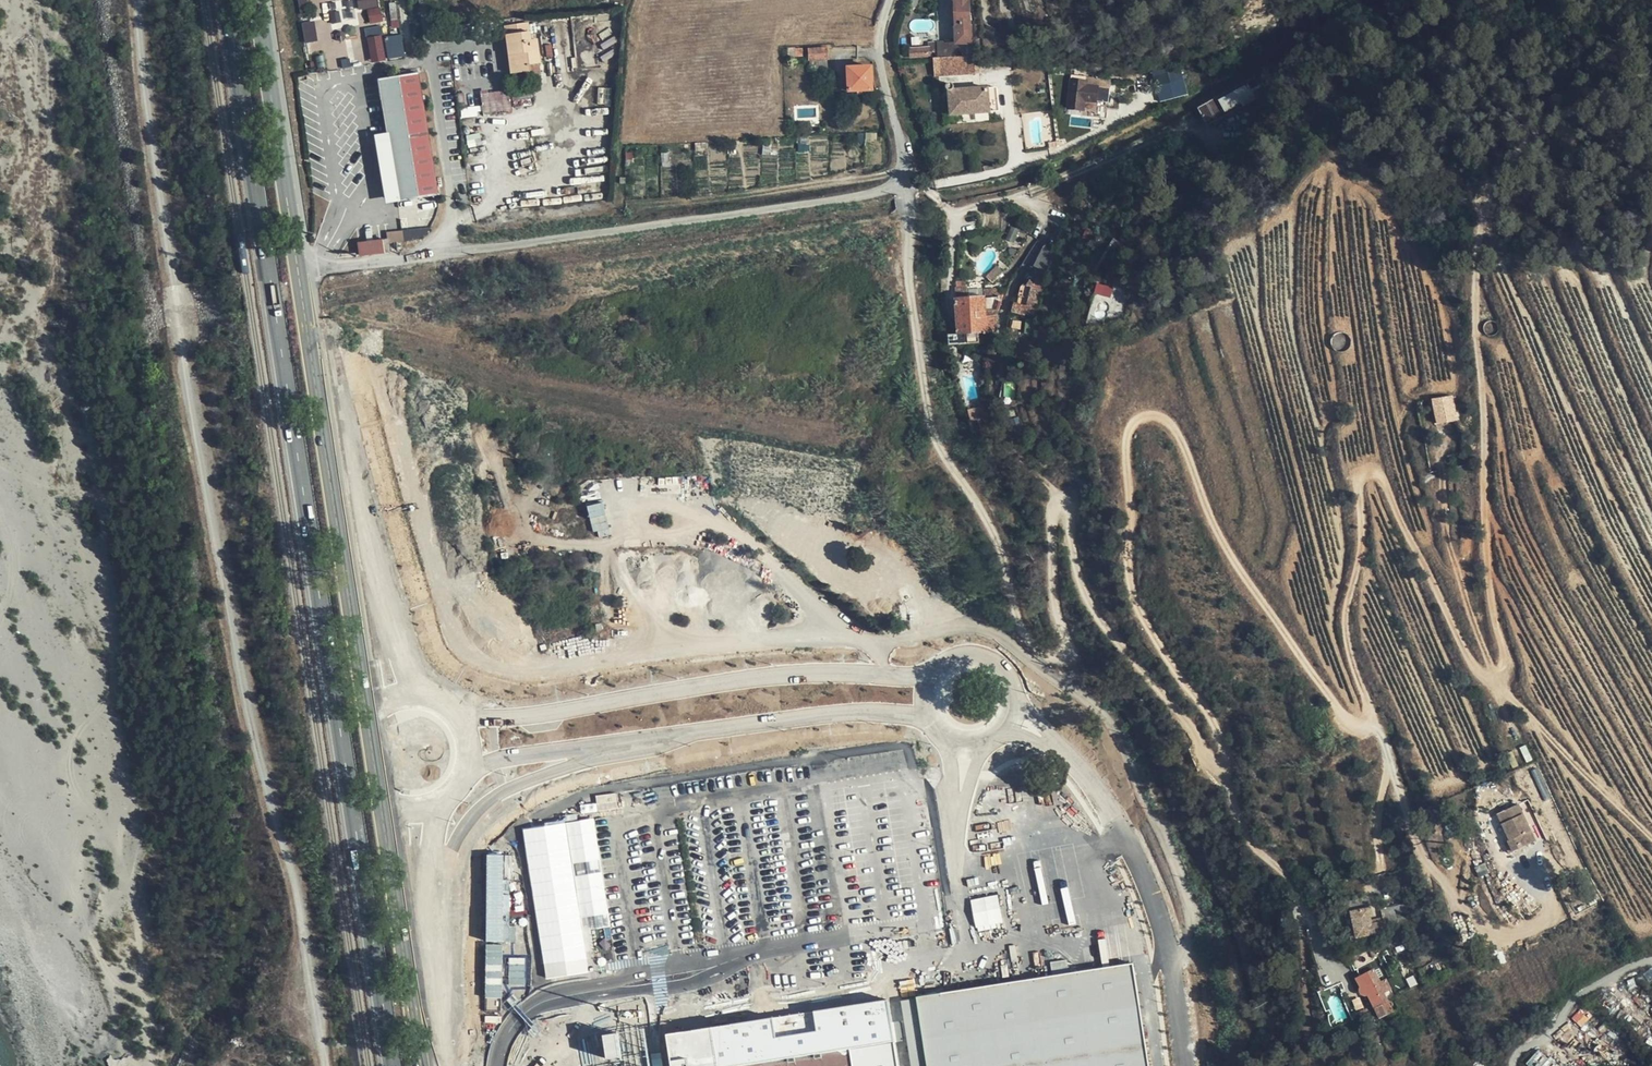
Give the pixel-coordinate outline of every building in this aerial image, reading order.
[(380,5),(379,0),(358,0),(359,8),(380,5)] [(970,0),(956,0),(957,42),(970,42),(970,0)] [(371,22),(385,21),(383,6),(369,7),(371,22)] [(315,19),(303,21),(306,42),(319,40),(315,19)] [(530,24),(511,26),(512,34),(508,35),(511,56),(518,55),(520,67),(543,63),(539,40),(532,40),(530,24)] [(383,25),(367,27),(372,62),(388,60),(383,25)] [(386,35),(388,57),(406,56),(403,34),(386,35)] [(957,56),(957,42),(928,42),(928,47),(928,56),(957,56)] [(928,56),(928,47),(910,47),(910,55),(928,56)] [(828,62),(830,62),(829,50),(812,51),(813,62),(813,63),(828,62)] [(544,70),(543,63),(520,67),(518,55),(511,56),(514,74),(544,70)] [(813,63),(813,62),(810,62),(811,73),(809,73),(810,86),(829,84),(828,62),(813,63)] [(1084,79),(1085,67),(1058,64),(1056,76),(1084,79)] [(871,68),(867,68),(850,68),(848,69),(849,92),(872,91),(871,68)] [(436,187),(421,75),(381,81),(395,193),(436,187)] [(1157,84),(1161,101),(1190,93),(1185,77),(1157,84)] [(1207,125),(1268,97),(1259,79),(1199,107),(1207,125)] [(999,112),(998,87),(956,89),(957,87),(957,84),(955,82),(953,81),(950,81),(947,82),(945,85),(946,89),(947,91),(951,93),(951,115),(999,112)] [(484,111),(513,109),(511,88),(482,90),(484,111)] [(360,245),(361,257),(390,251),(388,241),(360,245)] [(1098,282),(1096,293),(1113,297),(1115,286),(1098,282)] [(1034,319),(1042,292),(1030,288),(1024,307),(1013,304),(1010,316),(1023,319),(1024,317),(1034,319)] [(994,333),(1002,302),(998,302),(999,297),(985,298),(985,297),(956,298),(958,335),(949,335),(950,345),(979,343),(979,333),(994,333)] [(975,398),(969,376),(962,378),(967,399),(975,398)] [(1457,420),(1452,395),(1434,399),(1439,424),(1457,420)] [(981,407),(966,410),(967,411),(969,417),(971,421),(975,420),(977,428),(986,425),(981,407)] [(1522,801),(1496,814),(1514,852),(1540,839),(1522,801)] [(1369,923),(1366,910),(1351,913),(1354,927),(1369,923)] [(1359,966),(1372,960),(1368,952),(1355,958),(1359,966)] [(899,999),(910,1065),(1147,1065),(1131,962),(899,999)] [(1433,963),(1418,969),(1423,980),(1438,973),(1433,963)] [(1374,1008),(1387,1001),(1383,992),(1386,990),(1382,982),(1365,990),(1374,1008)] [(1393,1011),(1387,1001),(1374,1008),(1379,1018),(1386,1014),(1393,1011)] [(1396,1009),(1393,1011),(1386,1014),(1388,1018),(1394,1015),(1398,1027),(1402,1025),(1396,1009)] [(1402,1025),(1403,1024),(1405,1023),(1398,1009),(1396,1009),(1402,1025)] [(1393,1029),(1398,1027),(1394,1015),(1388,1018),(1393,1029)] [(593,1054),(648,1050),(646,1021),(591,1026),(593,1054)] [(1396,1040),(1402,1037),(1398,1027),(1393,1029),(1384,1033),(1388,1043),(1396,1040)] [(1406,1049),(1410,1048),(1406,1036),(1402,1037),(1406,1049)] [(1400,1050),(1406,1049),(1402,1037),(1396,1040),(1400,1050)] [(855,1049),(749,1065),(858,1065),(855,1049)] [(1528,1063),(1531,1065),(1553,1065),(1556,1062),(1540,1049),(1528,1063)]
